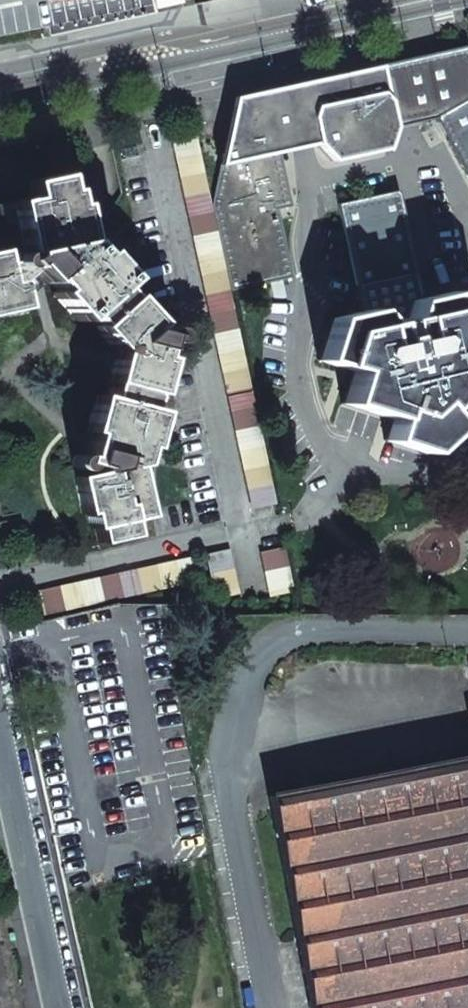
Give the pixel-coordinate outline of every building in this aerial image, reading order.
[(235,98),(212,204),(231,290),(291,277),(276,209),(291,206),(279,153),(301,147),(315,144),(331,161),(385,150),(392,127),(436,118),(467,178),(467,48),(467,47),(289,86),(235,98)] [(275,504),(195,133),(170,139),(250,509),(275,504)] [(31,322),(26,296),(45,279),(55,289),(51,292),(77,321),(85,314),(95,325),(93,326),(115,351),(106,382),(110,383),(106,397),(95,394),(85,432),(90,433),(81,454),(77,454),(74,456),(72,458),(72,463),(74,466),(75,467),(75,468),(79,471),(83,471),(84,474),(74,476),(82,514),(87,513),(90,528),(95,527),(99,542),(133,535),(129,520),(148,516),(137,465),(138,465),(143,447),(147,448),(157,411),(147,408),(151,394),(153,394),(162,358),(156,356),(161,342),(165,344),(168,344),(172,342),(174,337),(174,334),(173,331),(171,329),(169,328),(165,328),(162,329),(159,333),(147,330),(154,323),(129,294),(126,296),(117,285),(125,278),(99,250),(95,253),(85,241),(86,241),(79,203),(74,204),(70,189),(65,190),(62,174),(27,182),(31,198),(0,204),(0,344),(31,322)] [(456,348),(467,337),(467,310),(451,291),(422,298),(398,190),(338,204),(362,312),(331,317),(318,361),(351,371),(341,404),(390,419),(384,441),(424,453),(455,425),(440,408),(467,383),(467,362),(456,348)] [(258,551),(269,597),(294,591),(284,546),(258,551)] [(205,554),(215,599),(240,593),(230,549),(205,554)] [(38,590),(43,615),(201,580),(196,556),(38,590)] [(269,796),(310,1007),(467,1007),(467,758),(269,796)]
